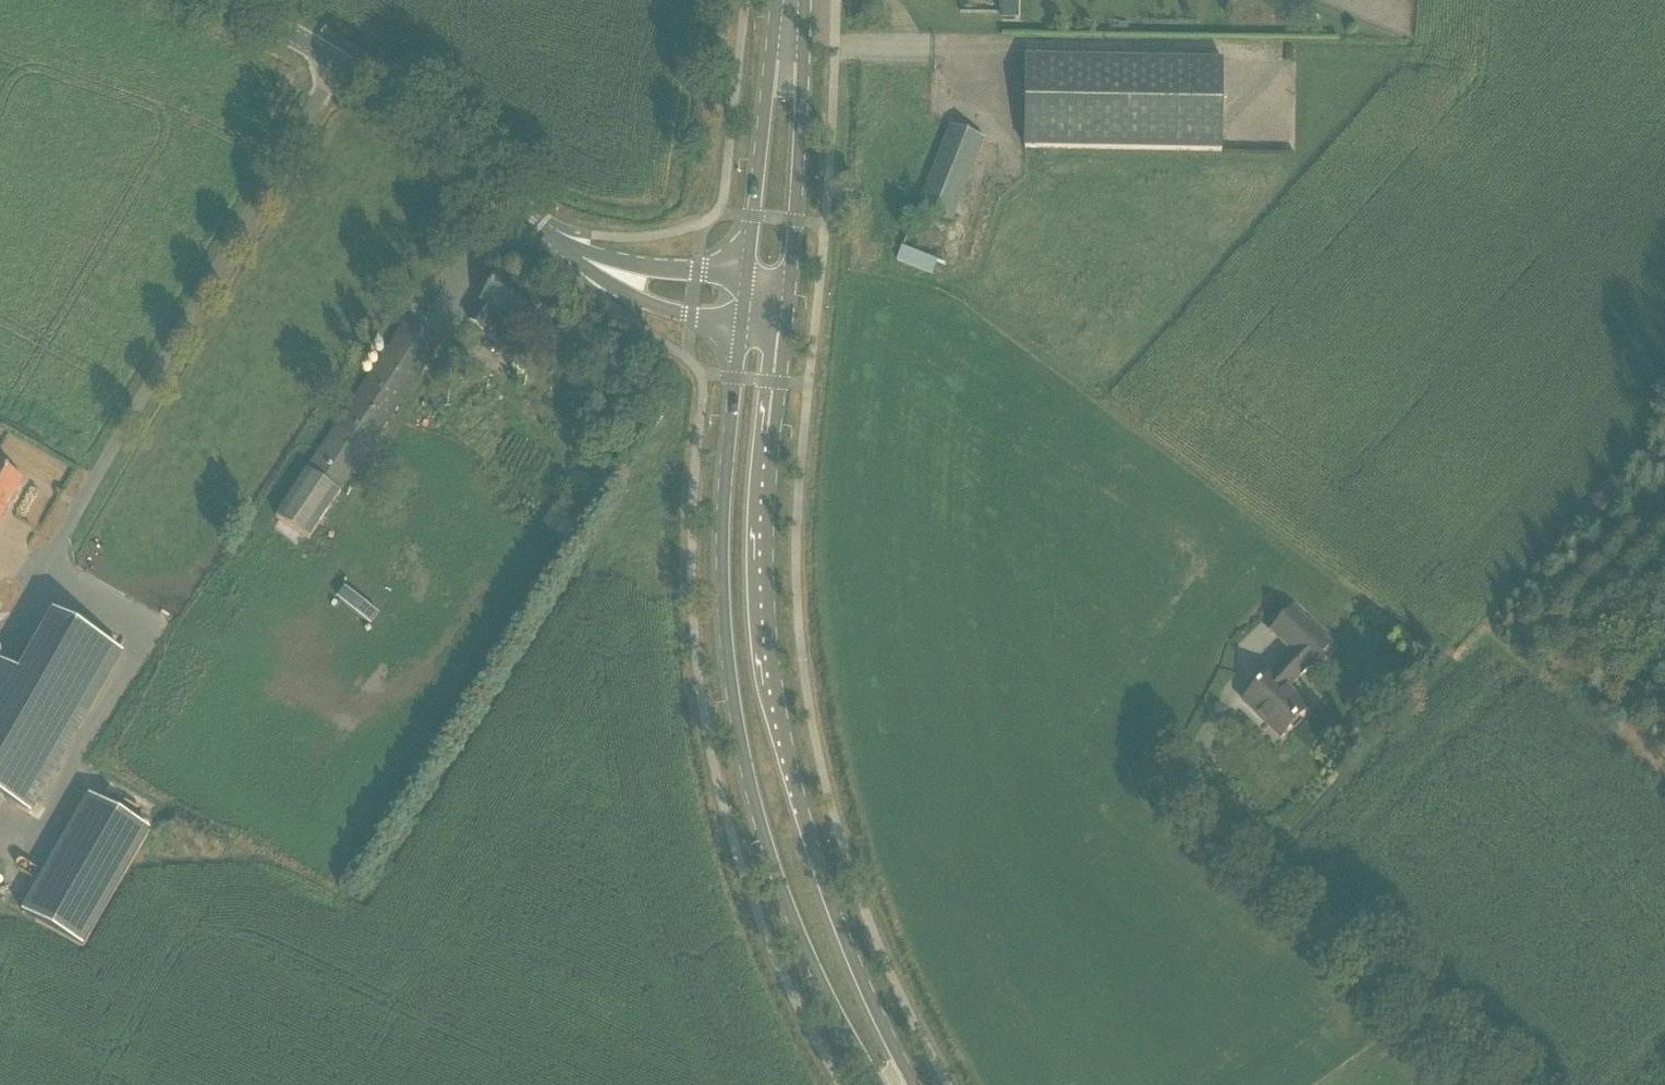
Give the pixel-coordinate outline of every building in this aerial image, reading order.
[(1025,149),(1222,152),(1223,62),(1026,59),(1025,149)] [(917,210),(952,222),(985,140),(950,126),(917,210)] [(930,272),(934,259),(898,250),(894,263),(930,272)] [(482,304),(469,322),(485,334),(497,315),(518,329),(514,336),(544,357),(558,337),(532,319),(543,304),(501,275),(482,304)] [(279,518),(311,539),(338,496),(439,346),(405,324),(305,474),(279,518)] [(434,384),(452,395),(470,365),(453,354),(434,384)] [(24,482),(5,472),(0,469),(0,524),(24,482)] [(1243,703),(1281,739),(1308,711),(1284,688),(1305,666),(1309,669),(1330,647),(1293,610),(1271,633),(1292,654),(1271,676),(1270,675),(1258,687),(1243,703)] [(0,661),(0,796),(33,814),(123,655),(52,615),(20,672),(0,661)] [(22,913),(84,948),(149,833),(88,798),(22,913)]
